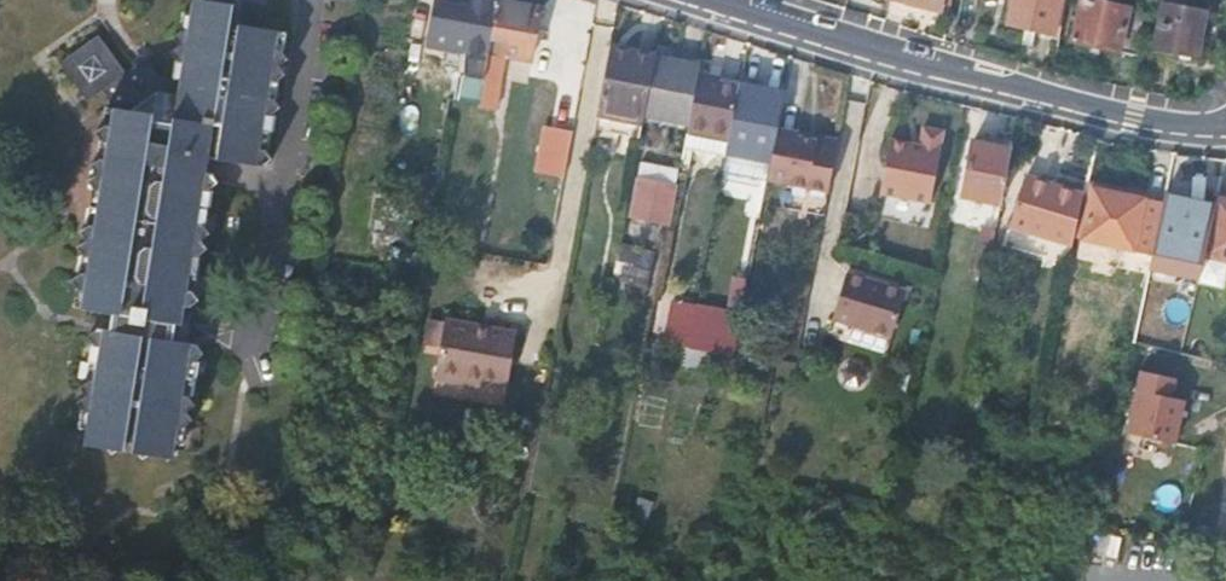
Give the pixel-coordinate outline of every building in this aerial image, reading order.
[(97,143),(99,164),(91,169),(97,179),(89,185),(94,195),(90,229),(80,237),(87,245),(79,252),(84,260),(82,278),(73,284),(80,293),(77,312),(100,316),(98,335),(90,341),(96,349),(90,385),(82,392),(88,401),(80,408),(85,415),(83,434),(87,435),(89,437),(88,450),(109,453),(114,458),(119,455),(141,458),(145,463),(150,460),(174,463),(177,448),(185,449),(186,431),(195,424),(190,416),(197,410),(192,402),(198,364),(200,361),(204,360),(205,358),(197,347),(182,345),(187,306),(195,307),(202,301),(197,295),(201,258),(209,253),(203,243),(212,237),(206,229),(211,192),(219,186),(212,176),(208,176),(209,165),(199,163),(200,157),(255,166),(264,158),(259,151),(264,114),(272,107),(267,99),(270,81),(279,73),(273,65),(281,58),(276,51),(278,30),(224,21),(226,3),(207,0),(185,0),(184,10),(177,10),(173,31),(166,36),(171,44),(163,50),(167,57),(164,77),(152,76),(138,58),(118,72),(89,34),(50,62),(78,102),(92,90),(95,99),(96,108),(96,116),(95,123),(91,128),(88,131),(97,143)] [(499,0),(472,0),(469,15),(435,10),(430,41),(469,48),(467,74),(485,78),(499,0)] [(485,78),(485,81),(502,84),(506,54),(532,59),(537,31),(541,5),(512,0),(499,0),(485,78)] [(951,13),(954,0),(890,0),(951,13)] [(1010,23),(1056,35),(1063,0),(1015,0),(1010,23)] [(1141,54),(1150,8),(1109,0),(1085,0),(1075,39),(1141,54)] [(1167,0),(1164,0),(1156,46),(1199,54),(1208,8),(1188,4),(1189,0),(1170,0),(1170,1),(1167,0)] [(658,53),(612,44),(600,114),(644,125),(646,115),(657,58),(658,53)] [(698,67),(657,58),(646,115),(689,125),(698,72),(698,67)] [(689,125),(728,134),(737,83),(706,77),(707,74),(698,72),(689,125)] [(729,154),(772,164),(779,127),(786,93),(742,85),(729,154)] [(913,140),(894,137),(883,191),(935,200),(943,147),(941,147),(945,127),(926,124),(922,145),(916,145),(913,140)] [(535,173),(564,178),(572,131),(544,126),(535,173)] [(800,131),(779,127),(772,164),(768,179),(830,190),(839,138),(817,134),(800,131)] [(1006,180),(1012,148),(974,141),(965,196),(1002,203),(1006,180)] [(641,177),(678,184),(681,168),(644,161),(641,177)] [(1010,226),(1074,244),(1076,234),(1082,189),(1026,174),(1010,226)] [(634,214),(671,221),(678,184),(641,177),(634,214)] [(1078,238),(1149,253),(1152,242),(1160,199),(1089,185),(1078,238)] [(1174,248),(1152,242),(1149,253),(1147,262),(1170,268),(1171,262),(1201,269),(1197,282),(1197,286),(1222,292),(1223,288),(1225,275),(1225,190),(1217,188),(1213,209),(1183,202),(1174,248)] [(1183,202),(1161,196),(1160,199),(1152,242),(1174,248),(1183,202)] [(984,227),(979,254),(992,257),(997,229),(984,227)] [(634,281),(653,284),(659,249),(625,243),(617,278),(634,281)] [(847,271),(833,316),(889,334),(906,289),(847,271)] [(652,293),(653,284),(634,281),(632,290),(652,293)] [(445,343),(448,319),(432,316),(430,340),(445,343)] [(519,330),(448,319),(445,343),(439,378),(466,383),(467,376),(488,379),(513,383),(519,330)] [(693,321),(689,339),(734,350),(738,331),(693,321)] [(689,339),(687,349),(733,359),(734,350),(689,339)] [(1169,374),(1138,368),(1126,431),(1174,441),(1183,397),(1165,393),(1169,374)] [(487,387),(488,379),(467,376),(466,383),(487,387)]
